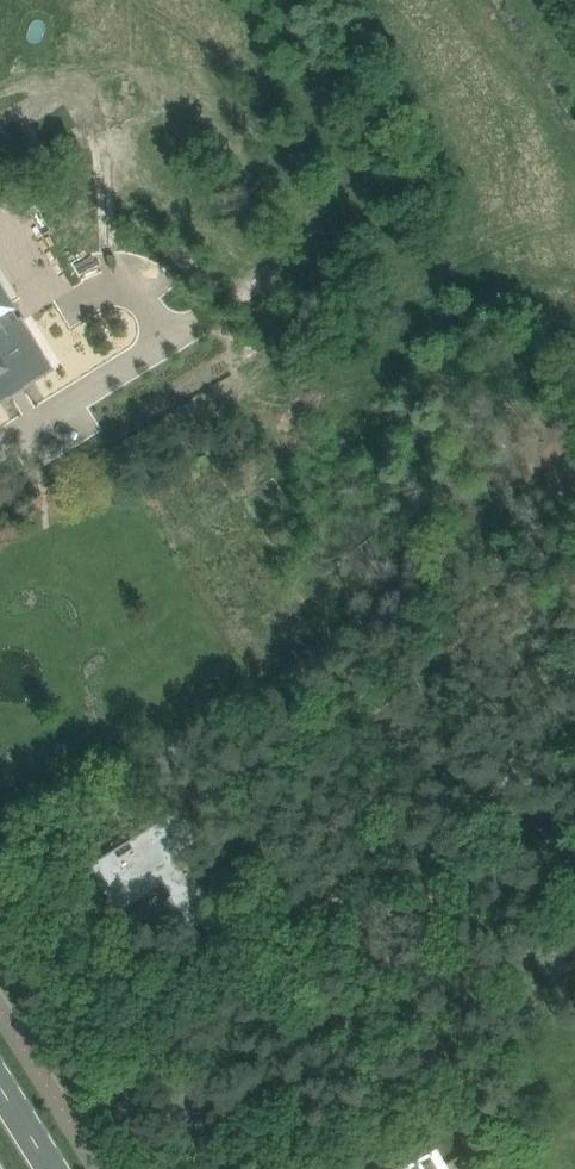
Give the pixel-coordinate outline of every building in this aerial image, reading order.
[(10,398),(10,399),(27,389),(27,388),(55,371),(47,358),(23,319),(20,321),(14,312),(17,310),(16,308),(13,309),(10,305),(21,298),(0,264),(0,405),(10,398)] [(216,914),(179,855),(161,825),(139,839),(142,844),(110,863),(107,859),(92,868),(119,913),(135,903),(133,900),(165,880),(174,895),(165,901),(176,919),(184,934),(216,914)]
